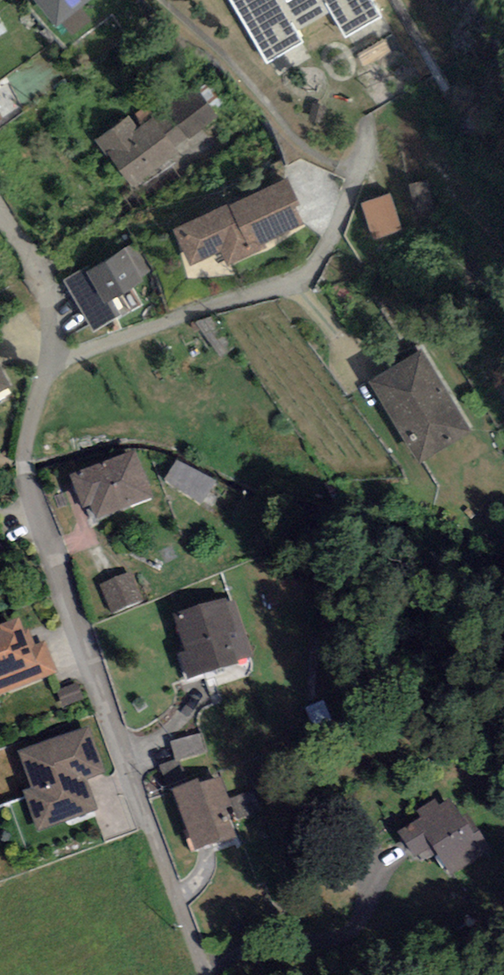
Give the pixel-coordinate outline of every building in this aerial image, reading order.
[(60,22),(87,0),(42,0),(60,22)] [(265,62),(330,24),(338,38),(375,17),(365,0),(229,0),(265,62)] [(96,139),(128,181),(214,119),(194,92),(138,132),(126,117),(96,139)] [(286,182),(172,229),(187,265),(301,218),(286,182)] [(389,195),(363,204),(375,238),(401,229),(389,195)] [(121,251),(63,281),(88,328),(116,314),(107,297),(136,281),(121,251)] [(418,349),(371,380),(421,455),(468,424),(418,349)] [(75,482),(89,520),(147,499),(133,460),(75,482)] [(177,462),(165,483),(222,518),(234,497),(177,462)] [(102,588),(110,613),(137,604),(129,579),(102,588)] [(230,641),(219,607),(180,619),(188,646),(179,649),(188,679),(230,666),(223,643),(230,641)] [(52,673),(40,641),(25,647),(17,625),(0,631),(0,634),(1,638),(0,638),(0,692),(52,673)] [(85,733),(20,757),(34,795),(26,797),(38,830),(90,811),(79,779),(99,772),(85,733)] [(173,797),(192,851),(235,836),(216,782),(173,797)] [(452,803),(401,836),(415,858),(431,848),(449,875),(484,853),(452,803)]
